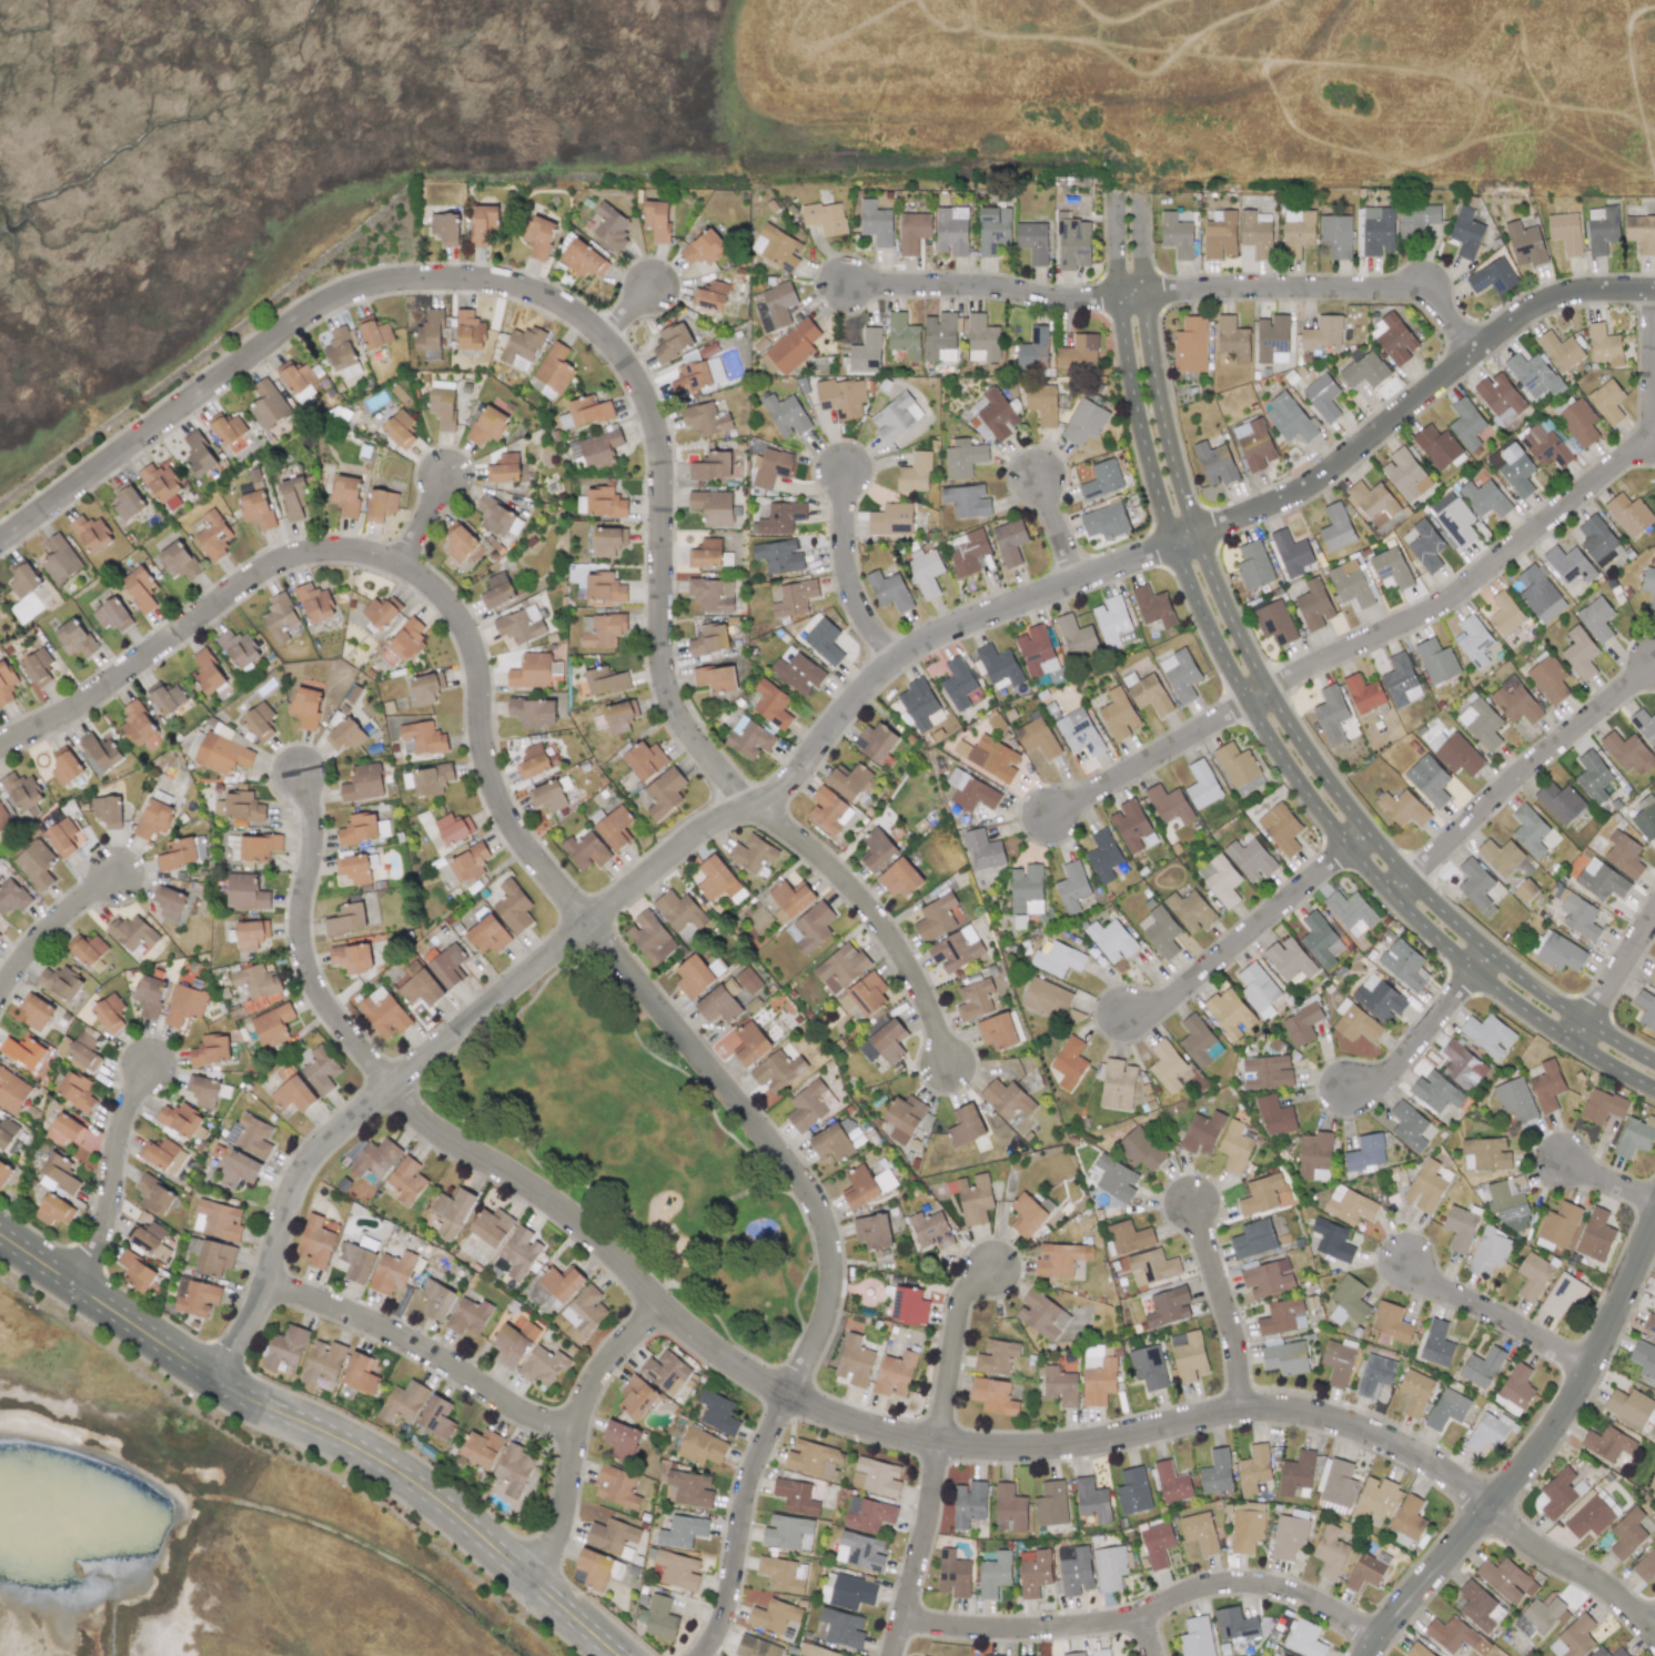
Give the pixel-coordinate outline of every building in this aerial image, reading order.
[(892,210),(876,210),(876,199),(861,200),(861,235),(875,235),(876,249),(893,248),(892,210)] [(595,212),(603,219),(592,234),(619,255),(630,239),(622,234),(631,222),(603,201),(595,212)] [(823,238),(848,234),(842,201),(802,208),(805,227),(820,224),(823,238)] [(645,230),(654,230),(654,243),(669,244),(670,202),(646,202),(645,230)] [(1485,225),(1471,220),(1475,210),(1460,204),(1447,238),(1461,242),(1455,255),(1472,262),(1485,225)] [(1440,206),(1399,205),(1399,238),(1423,239),(1423,225),(1440,225),(1440,206)] [(498,206),(473,206),(474,248),(488,248),(488,236),(498,236),(498,206)] [(1393,252),(1394,208),(1356,206),(1356,226),(1363,226),(1363,256),(1381,256),(1381,252),(1393,252)] [(1590,256),(1606,256),(1606,242),(1619,241),(1617,206),(1587,208),(1590,256)] [(968,208),(937,208),(936,252),(950,252),(950,257),(968,257),(968,208)] [(980,208),(980,257),(997,257),(997,244),(1011,244),(1011,208),(980,208)] [(1272,259),(1271,214),(1257,214),(1257,210),(1240,210),(1241,245),(1254,245),(1255,259),(1272,259)] [(1162,247),(1176,247),(1176,261),(1193,261),(1192,223),(1177,223),(1176,211),(1161,212),(1162,247)] [(1205,221),(1205,260),(1223,260),(1223,255),(1236,255),(1237,211),(1213,211),(1213,222),(1205,221)] [(1301,259),(1301,245),(1315,245),(1315,211),(1283,211),(1284,260),(1301,259)] [(1090,267),(1091,221),(1071,221),(1071,212),(1059,212),(1058,271),(1076,271),(1076,266),(1090,267)] [(1548,241),(1563,240),(1564,256),(1581,256),(1578,213),(1547,215),(1548,241)] [(431,233),(442,234),(441,247),(459,247),(459,214),(431,214),(431,233)] [(932,238),(932,214),(901,214),(901,256),(918,256),(918,238),(932,238)] [(559,225),(534,215),(523,242),(532,246),(529,256),(544,262),(559,225)] [(1319,244),(1328,244),(1328,260),(1351,260),(1352,215),(1320,215),(1319,244)] [(1624,215),(1624,241),(1637,241),(1637,255),(1654,255),(1654,216),(1624,215)] [(1537,225),(1521,230),(1518,220),(1504,223),(1515,266),(1530,263),(1531,266),(1547,262),(1537,225)] [(1047,223),(1017,224),(1017,248),(1030,248),(1030,267),(1048,267),(1047,223)] [(760,257),(793,274),(801,258),(798,257),(805,244),(765,224),(759,236),(768,240),(760,257)] [(707,265),(728,248),(710,227),(679,253),(691,267),(701,258),(707,265)] [(611,264),(577,238),(560,260),(585,280),(592,271),(600,278),(611,264)] [(1518,282),(1502,256),(1465,279),(1474,293),(1490,283),(1497,295),(1518,282)] [(724,312),(729,284),(710,280),(708,290),(695,288),(692,305),(724,312)] [(799,304),(790,281),(760,291),(768,313),(759,316),(766,334),(792,324),(786,308),(799,304)] [(441,351),(442,309),(427,309),(427,323),(416,323),(415,350),(441,351)] [(473,310),(457,309),(456,349),(484,350),(484,321),(473,321),(473,310)] [(1395,366),(1420,346),(1392,311),(1368,331),(1395,366)] [(919,361),(920,325),(906,325),(906,312),(889,312),(888,350),(905,350),(905,361),(919,361)] [(925,362),(957,361),(956,312),(938,312),(938,316),(924,316),(925,362)] [(986,313),(969,313),(967,361),(999,362),(1000,326),(985,326),(986,313)] [(388,323),(376,325),(374,314),(357,319),(365,350),(394,343),(388,323)] [(1235,315),(1218,314),(1218,353),(1234,353),(1233,364),(1249,364),(1250,329),(1234,329),(1235,315)] [(1258,319),(1257,363),(1288,363),(1289,315),(1271,314),(1271,319),(1258,319)] [(765,353),(786,376),(815,350),(810,344),(823,333),(806,315),(765,353)] [(1342,315),(1318,315),(1318,329),(1301,329),(1301,347),(1341,347),(1342,315)] [(1207,316),(1182,316),(1182,332),(1174,332),(1173,372),(1205,372),(1207,316)] [(656,333),(662,344),(653,349),(658,362),(694,345),(683,321),(656,333)] [(1623,366),(1619,334),(1605,336),(1604,322),(1588,323),(1592,362),(1608,361),(1608,367),(1623,366)] [(330,330),(332,341),(325,343),(333,372),(345,368),(347,376),(360,373),(346,325),(330,330)] [(529,372),(544,331),(527,325),(525,333),(511,329),(498,361),(529,372)] [(1048,326),(1031,325),(1030,344),(1017,344),(1017,368),(1048,368),(1048,326)] [(862,345),(849,345),(848,370),(879,371),(880,327),(862,327),(862,345)] [(1557,374),(1585,359),(1572,335),(1557,344),(1551,330),(1536,337),(1557,374)] [(1098,334),(1073,333),(1073,347),(1056,347),(1056,366),(1097,366),(1098,334)] [(539,392),(554,402),(574,368),(562,362),(569,349),(554,340),(532,376),(544,384),(539,392)] [(725,381),(717,356),(700,362),(696,350),(680,354),(683,364),(674,367),(678,380),(670,382),(675,397),(725,381)] [(1391,373),(1371,350),(1360,359),(1358,356),(1338,373),(1351,388),(1363,378),(1372,388),(1391,373)] [(1564,388),(1537,353),(1525,362),(1517,352),(1504,362),(1532,400),(1547,388),(1553,397),(1564,388)] [(310,384),(316,378),(306,363),(296,370),(290,360),(275,368),(297,404),(315,393),(310,384)] [(1301,391),(1328,425),(1341,414),(1329,400),(1340,391),(1325,372),(1301,391)] [(1527,406),(1500,372),(1489,381),(1486,377),(1473,387),(1497,418),(1500,415),(1505,423),(1527,406)] [(290,414),(268,375),(253,384),(262,400),(249,407),(262,430),(290,414)] [(819,410),(836,408),(838,421),(862,417),(860,402),(866,402),(864,377),(816,383),(819,410)] [(1624,417),(1615,404),(1625,397),(1612,378),(1587,395),(1609,427),(1624,417)] [(968,420),(983,441),(991,435),(997,442),(1022,423),(993,385),(981,395),(989,404),(968,420)] [(1039,428),(1057,427),(1056,385),(1025,385),(1026,410),(1039,410),(1039,428)] [(454,432),(455,391),(430,390),(428,415),(440,415),(438,432),(454,432)] [(925,414),(905,390),(870,417),(879,430),(876,433),(887,445),(925,414)] [(1298,433),(1305,443),(1319,433),(1283,390),(1260,408),(1285,442),(1298,433)] [(780,440),(794,434),(795,435),(810,427),(795,394),(777,402),(774,393),(761,398),(780,440)] [(557,415),(563,432),(614,415),(609,400),(596,404),(594,394),(566,402),(569,412),(557,415)] [(1450,406),(1459,417),(1449,425),(1470,453),(1482,444),(1475,435),(1487,425),(1464,395),(1450,406)] [(1600,437),(1591,424),(1597,420),(1581,396),(1556,414),(1582,451),(1600,437)] [(1061,437),(1081,447),(1087,434),(1097,440),(1109,412),(1079,397),(1061,437)] [(381,428),(404,451),(416,438),(407,430),(415,422),(391,398),(371,420),(359,410),(349,420),(371,440),(381,428)] [(733,427),(728,413),(716,417),(712,401),(679,411),(685,426),(693,424),(697,438),(733,427)] [(480,446),(485,437),(496,443),(509,417),(485,404),(466,440),(480,446)] [(206,420),(223,447),(248,433),(238,415),(226,421),(221,412),(206,420)] [(1278,461),(1261,416),(1232,427),(1249,472),(1278,461)] [(1550,428),(1545,432),(1536,421),(1517,436),(1542,467),(1552,460),(1560,469),(1574,458),(1550,428)] [(578,441),(587,472),(616,463),(612,448),(624,445),(617,423),(604,426),(606,432),(578,441)] [(1444,430),(1439,435),(1429,423),(1411,438),(1439,472),(1451,462),(1454,466),(1466,456),(1444,430)] [(182,438),(192,452),(183,457),(198,478),(219,463),(195,430),(182,438)] [(971,477),(971,463),(989,462),(988,445),(969,445),(969,437),(953,438),(953,447),(945,447),(946,478),(971,477)] [(1208,486),(1220,482),(1222,485),(1239,479),(1225,444),(1209,450),(1205,440),(1192,445),(1208,486)] [(1526,478),(1536,469),(1514,441),(1498,454),(1505,462),(1496,469),(1522,501),(1535,489),(1526,478)] [(1409,503),(1433,484),(1402,445),(1387,457),(1390,461),(1380,468),(1409,503)] [(794,458),(757,450),(753,466),(756,466),(751,486),(770,491),(775,475),(788,479),(794,458)] [(730,478),(729,451),(704,452),(704,463),(688,463),(689,478),(730,478)] [(897,491),(929,492),(930,451),(911,451),(911,467),(897,467),(897,491)] [(486,482),(519,481),(518,453),(498,453),(499,465),(486,465),(486,482)] [(1094,479),(1079,484),(1083,499),(1123,489),(1116,458),(1091,464),(1094,479)] [(138,472),(168,513),(181,503),(174,494),(183,488),(165,465),(157,472),(150,463),(138,472)] [(339,516),(355,518),(362,479),(335,474),(331,503),(340,504),(339,516)] [(303,518),(299,503),(311,499),(303,475),(277,483),(290,523),(303,518)] [(1475,488),(1469,481),(1457,488),(1479,517),(1492,508),(1498,518),(1512,509),(1490,478),(1475,488)] [(113,491),(121,501),(112,507),(123,523),(147,506),(128,479),(113,491)] [(1343,493),(1355,508),(1359,505),(1376,528),(1401,509),(1380,482),(1368,491),(1359,479),(1343,493)] [(940,488),(941,504),(952,503),(953,518),(991,516),(990,497),(985,497),(985,485),(940,488)] [(627,496),(613,496),(613,487),(587,487),(587,516),(627,516),(627,496)] [(275,527),(263,488),(238,496),(246,524),(255,521),(260,532),(275,527)] [(367,522),(384,523),(386,512),(396,513),(398,492),(370,489),(367,522)] [(731,492),(688,491),(688,508),(703,509),(702,526),(731,526),(731,492)] [(1475,519),(1451,491),(1425,511),(1457,549),(1476,535),(1467,525),(1475,519)] [(1621,491),(1603,506),(1632,539),(1654,520),(1654,518),(1637,497),(1631,503),(1621,491)] [(475,508),(484,514),(478,524),(505,539),(512,526),(517,529),(524,518),(483,495),(475,508)] [(1079,515),(1087,537),(1100,533),(1103,541),(1131,531),(1120,501),(1079,515)] [(1324,507),(1332,524),(1319,529),(1329,553),(1356,541),(1340,501),(1324,507)] [(807,518),(806,503),(768,503),(768,521),(751,521),(751,535),(793,534),(793,518),(807,518)] [(911,503),(884,504),(884,512),(868,512),(868,536),(912,535),(911,503)] [(212,563),(229,552),(223,543),(233,536),(213,507),(201,516),(208,525),(193,535),(212,563)] [(1596,566),(1621,549),(1596,513),(1576,526),(1586,539),(1581,544),(1596,566)] [(87,523),(82,515),(70,522),(89,556),(113,543),(99,516),(87,523)] [(1427,576),(1443,566),(1435,553),(1444,547),(1424,517),(1412,525),(1419,536),(1407,544),(1427,576)] [(992,527),(1003,569),(1021,564),(1017,546),(1028,542),(1021,519),(992,527)] [(457,564),(478,544),(457,522),(444,534),(453,543),(445,551),(457,564)] [(625,527),(594,528),(595,557),(615,556),(614,546),(625,546),(625,527)] [(980,570),(977,556),(990,553),(982,527),(963,533),(966,542),(947,547),(956,577),(980,570)] [(1314,562),(1305,539),(1292,544),(1285,527),(1270,534),(1288,579),(1304,573),(1302,566),(1314,562)] [(83,566),(58,532),(44,542),(53,554),(40,565),(57,587),(83,566)] [(171,578),(182,572),(189,580),(201,573),(180,538),(157,554),(171,578)] [(720,538),(700,538),(700,549),(687,549),(688,567),(721,566),(720,538)] [(1247,592),(1275,579),(1259,538),(1238,547),(1243,562),(1235,565),(1247,592)] [(804,570),(803,551),(797,552),(796,539),(751,544),(754,561),(765,559),(767,574),(804,570)] [(1542,555),(1565,584),(1575,575),(1584,585),(1597,574),(1574,546),(1564,555),(1555,544),(1542,555)] [(1414,584),(1397,546),(1369,558),(1378,580),(1391,574),(1397,592),(1414,584)] [(925,600),(940,594),(932,576),(945,572),(935,548),(922,554),(920,548),(905,555),(925,600)] [(42,583),(22,557),(9,568),(16,577),(7,585),(20,600),(42,583)] [(1359,609),(1374,604),(1355,558),(1326,570),(1340,604),(1354,598),(1359,609)] [(1518,594),(1542,625),(1566,606),(1544,576),(1546,575),(1535,562),(1515,576),(1525,589),(1518,594)] [(157,605),(147,592),(155,584),(141,565),(120,582),(144,614),(157,605)] [(1646,566),(1639,589),(1653,593),(1648,608),(1654,610),(1654,569),(1646,566)] [(914,607),(898,572),(881,578),(878,569),(865,575),(879,607),(892,602),(898,614),(914,607)] [(515,597),(504,570),(485,578),(491,590),(480,595),(485,609),(515,597)] [(613,573),(586,573),(586,600),(626,602),(627,582),(613,582),(613,573)] [(1309,633),(1324,626),(1323,622),(1335,616),(1318,576),(1304,582),(1309,592),(1294,598),(1309,633)] [(734,580),(688,579),(687,596),(697,596),(696,612),(733,613),(734,580)] [(781,603),(771,604),(774,617),(808,613),(806,598),(819,596),(817,579),(779,585),(781,603)] [(294,588),(311,625),(336,614),(326,588),(317,593),(312,580),(294,588)] [(1167,592),(1150,596),(1147,584),(1132,588),(1142,625),(1160,619),(1162,629),(1175,626),(1167,592)] [(1498,610),(1489,618),(1501,637),(1525,620),(1504,588),(1490,597),(1498,610)] [(261,616),(276,646),(290,639),(285,629),(300,622),(283,590),(265,600),(271,610),(261,616)] [(1132,630),(1120,594),(1102,599),(1104,604),(1092,608),(1107,650),(1121,646),(1118,636),(1132,630)] [(1613,635),(1604,622),(1614,615),(1601,595),(1575,612),(1597,645),(1613,635)] [(103,629),(112,623),(120,633),(134,622),(114,596),(91,613),(103,629)] [(360,613),(382,632),(400,610),(386,599),(382,605),(373,597),(360,613)] [(1296,639),(1283,599),(1252,609),(1262,638),(1272,635),(1275,647),(1296,639)] [(515,646),(546,633),(534,603),(493,622),(499,639),(509,635),(515,646)] [(1091,624),(1078,629),(1071,613),(1056,617),(1070,658),(1099,647),(1091,624)] [(1476,672),(1489,663),(1482,652),(1494,643),(1472,613),(1457,624),(1464,632),(1453,639),(1476,672)] [(581,647),(615,648),(616,634),(626,634),(626,615),(581,615),(581,647)] [(84,658),(98,648),(74,616),(52,633),(70,656),(78,650),(84,658)] [(425,643),(417,635),(425,627),(413,616),(385,646),(405,665),(425,643)] [(801,638),(832,668),(845,655),(831,643),(840,633),(823,616),(801,638)] [(698,626),(699,637),(686,638),(689,655),(729,649),(725,622),(698,626)] [(1016,637),(1028,678),(1058,669),(1043,623),(1026,628),(1027,634),(1016,637)] [(1583,683),(1596,672),(1588,662),(1600,652),(1576,624),(1565,633),(1572,643),(1560,653),(1583,683)] [(215,638),(241,673),(263,656),(244,632),(235,638),(229,629),(215,638)] [(1440,650),(1433,637),(1413,646),(1432,686),(1461,673),(1449,646),(1440,650)] [(1010,648),(996,655),(990,643),(976,649),(993,690),(1010,684),(1011,687),(1023,681),(1010,648)] [(19,663),(38,689),(52,679),(44,668),(53,662),(42,646),(19,663)] [(228,680),(204,647),(192,656),(200,667),(191,674),(206,696),(228,680)] [(1158,660),(1180,706),(1197,698),(1190,685),(1201,679),(1185,647),(1158,660)] [(1387,657),(1392,670),(1381,675),(1393,708),(1422,697),(1404,650),(1387,657)] [(562,681),(562,662),(549,662),(549,653),(522,653),(522,669),(507,669),(507,687),(549,687),(549,681),(562,681)] [(768,672),(805,694),(811,684),(817,688),(827,673),(796,653),(788,664),(777,657),(768,672)] [(1571,694),(1561,680),(1566,676),(1551,654),(1526,670),(1551,707),(1571,694)] [(939,683),(957,713),(970,705),(965,695),(978,687),(959,655),(945,664),(951,675),(939,683)] [(16,700),(10,685),(16,684),(7,660),(0,663),(0,706),(16,700)] [(694,686),(708,685),(708,694),(737,691),(734,665),(693,669),(694,686)] [(589,696),(630,688),(627,672),(609,675),(607,666),(585,670),(589,696)] [(1068,679),(1066,668),(1049,672),(1051,683),(1068,679)] [(1138,680),(1133,673),(1121,678),(1138,709),(1150,703),(1158,718),(1173,710),(1153,672),(1138,680)] [(416,707),(435,703),(433,691),(445,688),(441,673),(411,678),(416,707)] [(1386,703),(1376,679),(1363,686),(1358,673),(1342,678),(1358,715),(1386,703)] [(1522,715),(1530,725),(1544,714),(1513,675),(1487,695),(1511,724),(1522,715)] [(763,695),(753,711),(784,730),(793,717),(783,710),(790,697),(760,678),(754,689),(763,695)] [(896,693),(917,734),(945,719),(924,678),(896,693)] [(188,700),(176,684),(166,690),(159,680),(145,690),(164,717),(188,700)] [(1350,717),(1335,683),(1319,689),(1324,703),(1313,708),(1329,748),(1345,741),(1338,723),(1350,717)] [(1114,743),(1131,735),(1128,729),(1139,724),(1120,685),(1106,691),(1110,703),(1098,709),(1114,743)] [(290,715),(300,717),(296,728),(314,731),(323,691),(296,686),(290,715)] [(1502,723),(1479,696),(1456,717),(1490,754),(1502,741),(1493,731),(1502,723)] [(121,708),(128,718),(120,724),(135,747),(159,733),(137,698),(121,708)] [(275,731),(266,723),(275,715),(262,699),(240,719),(262,744),(275,731)] [(555,699),(507,699),(507,716),(518,716),(518,726),(555,726),(555,699)] [(603,709),(610,736),(630,730),(627,719),(638,716),(633,699),(603,709)] [(1106,749),(1081,706),(1053,723),(1072,754),(1083,746),(1091,758),(1106,749)] [(1648,718),(1641,708),(1627,717),(1654,755),(1654,713),(1648,718)] [(777,738),(741,715),(724,744),(753,761),(760,749),(768,754),(777,738)] [(1039,745),(1047,760),(1061,753),(1041,715),(1013,729),(1026,753),(1039,745)] [(335,749),(345,741),(353,750),(367,738),(351,716),(324,736),(335,749)] [(448,750),(445,731),(434,733),(433,720),(398,726),(401,740),(412,738),(415,756),(448,750)] [(872,729),(866,725),(851,744),(879,765),(899,738),(878,721),(872,729)] [(110,738),(102,743),(92,729),(74,743),(99,776),(124,758),(110,738)] [(1654,763),(1654,761),(1633,734),(1622,741),(1612,729),(1598,740),(1625,773),(1632,767),(1639,776),(1654,763)] [(1441,733),(1426,746),(1452,774),(1460,767),(1470,777),(1485,763),(1455,730),(1446,738),(1441,733)] [(966,759),(1008,785),(1018,770),(1013,768),(1020,756),(981,733),(966,759)] [(647,748),(643,740),(622,755),(639,782),(669,764),(655,743),(647,748)] [(551,769),(542,743),(522,749),(526,760),(515,765),(521,779),(551,769)] [(61,788),(84,773),(67,745),(51,755),(59,766),(50,771),(61,788)] [(1607,797),(1601,788),(1613,778),(1590,748),(1575,759),(1584,770),(1574,778),(1596,806),(1607,797)] [(1436,810),(1449,798),(1440,788),(1451,778),(1425,753),(1403,775),(1436,810)] [(1222,796),(1203,757),(1188,766),(1197,782),(1184,789),(1195,810),(1222,796)] [(339,785),(342,802),(384,796),(379,761),(353,766),(355,782),(339,785)] [(825,781),(851,802),(874,775),(857,761),(846,776),(835,768),(825,781)] [(445,794),(443,781),(454,779),(452,764),(402,771),(405,788),(414,787),(416,798),(445,794)] [(684,799),(677,791),(687,784),(673,765),(643,789),(655,802),(645,810),(655,822),(684,799)] [(971,811),(977,800),(995,809),(1002,794),(953,768),(946,782),(956,788),(949,800),(971,811)] [(44,799),(29,775),(19,780),(13,771),(0,780),(21,814),(44,799)] [(534,807),(543,802),(548,814),(568,805),(556,778),(526,791),(534,807)] [(1560,791),(1550,780),(1534,796),(1564,827),(1586,805),(1566,785),(1560,791)] [(1179,787),(1164,795),(1159,784),(1144,790),(1160,824),(1178,816),(1182,825),(1194,819),(1179,787)] [(834,837),(854,810),(821,785),(810,799),(816,804),(807,816),(834,837)] [(1410,818),(1420,827),(1432,815),(1404,789),(1394,800),(1384,791),(1374,802),(1401,828),(1410,818)] [(1639,810),(1629,819),(1647,842),(1654,836),(1654,800),(1649,794),(1635,805),(1639,810)] [(122,829),(121,796),(92,797),(93,817),(104,816),(104,829),(122,829)] [(1152,831),(1134,797),(1118,806),(1120,810),(1109,816),(1130,856),(1143,848),(1138,838),(1152,831)] [(152,831),(163,836),(175,809),(150,798),(134,835),(148,841),(152,831)] [(1292,838),(1303,828),(1280,800),(1255,821),(1288,859),(1300,848),(1292,838)] [(1550,830),(1524,802),(1511,815),(1521,825),(1511,834),(1535,860),(1546,850),(1538,841),(1550,830)] [(12,826),(0,803),(0,832),(12,826)] [(628,841),(619,831),(634,820),(620,804),(593,827),(615,852),(628,841)] [(376,812),(346,815),(347,828),(337,829),(339,844),(379,840),(376,812)] [(433,821),(447,847),(471,834),(463,818),(455,821),(451,812),(433,821)] [(63,859),(77,848),(69,839),(79,831),(65,816),(42,834),(63,859)] [(869,848),(859,858),(874,875),(899,851),(876,826),(861,839),(869,848)] [(1006,864),(1000,840),(987,842),(983,827),(966,831),(973,870),(1006,864)] [(1122,861),(1107,827),(1090,835),(1096,848),(1086,852),(1100,886),(1114,879),(1110,867),(1122,861)] [(1646,866),(1634,857),(1641,848),(1615,828),(1606,840),(1613,845),(1603,857),(1635,881),(1646,866)] [(595,861),(598,867),(612,857),(591,830),(576,842),(571,836),(559,845),(582,871),(595,861)] [(725,857),(755,875),(763,862),(770,867),(779,851),(749,832),(741,846),(735,841),(725,857)] [(282,836),(241,835),(240,861),(269,861),(269,850),(282,851),(282,836)] [(158,868),(206,862),(203,837),(165,840),(168,854),(155,856),(158,868)] [(54,880),(43,868),(55,857),(38,838),(12,861),(42,892),(54,880)] [(1241,848),(1234,840),(1222,850),(1252,882),(1261,874),(1265,878),(1279,867),(1253,838),(1241,848)] [(1507,839),(1500,849),(1487,838),(1475,850),(1504,878),(1525,856),(1507,839)] [(481,861),(490,856),(482,841),(447,861),(461,886),(486,871),(481,861)] [(1240,899),(1231,889),(1243,879),(1218,851),(1194,874),(1228,910),(1240,899)] [(729,898),(743,887),(713,854),(697,868),(706,878),(696,888),(709,902),(723,891),(729,898)] [(352,885),(371,882),(367,855),(335,858),(337,876),(351,874),(352,885)] [(925,881),(901,856),(876,879),(892,897),(898,891),(905,899),(925,881)] [(1457,867),(1466,877),(1456,887),(1486,919),(1497,909),(1483,895),(1495,882),(1470,856),(1457,867)] [(1632,883),(1591,857),(1574,881),(1603,901),(1611,891),(1622,898),(1632,883)] [(1077,899),(1090,896),(1080,859),(1061,865),(1064,880),(1056,882),(1064,916),(1080,911),(1077,899)] [(1041,864),(1023,865),(1023,869),(1010,869),(1011,913),(1042,913),(1041,864)] [(270,891),(259,890),(259,875),(228,874),(226,907),(270,908),(270,891)] [(10,876),(0,885),(0,913),(2,916),(12,906),(20,912),(32,901),(10,876)] [(515,936),(534,921),(525,910),(532,905),(509,877),(498,886),(506,896),(492,907),(515,936)] [(1524,903),(1538,890),(1527,877),(1513,891),(1524,903)] [(803,881),(791,889),(784,879),(768,891),(789,919),(817,898),(803,881)] [(188,897),(158,883),(150,900),(163,906),(159,915),(176,922),(188,897)] [(652,905),(677,932),(690,921),(698,930),(709,920),(685,893),(679,899),(669,888),(652,905)] [(1181,900),(1173,891),(1162,901),(1192,935),(1201,927),(1204,930),(1218,917),(1193,889),(1181,900)] [(1344,900),(1336,890),(1323,899),(1352,938),(1378,919),(1356,891),(1344,900)] [(924,919),(914,923),(921,942),(956,928),(948,909),(957,906),(951,892),(918,907),(924,919)] [(1602,929),(1591,922),(1597,911),(1567,893),(1558,909),(1566,913),(1561,922),(1595,942),(1602,929)] [(804,956),(831,933),(825,926),(836,917),(821,899),(784,929),(804,956)] [(336,905),(337,917),(323,919),(325,933),(366,929),(363,902),(336,905)] [(1181,931),(1160,903),(1148,912),(1154,922),(1142,932),(1165,961),(1179,950),(1171,939),(1181,931)] [(625,932),(653,967),(678,947),(647,908),(633,919),(635,923),(625,932)] [(1325,971),(1336,961),(1332,956),(1344,947),(1314,909),(1301,920),(1310,931),(1299,939),(1325,971)] [(512,939),(491,912),(464,933),(481,955),(488,948),(494,955),(512,939)] [(138,945),(145,951),(159,936),(135,913),(127,923),(118,916),(104,930),(130,953),(138,945)] [(1111,965),(1122,956),(1124,958),(1138,948),(1116,918),(1101,929),(1094,921),(1084,929),(1111,965)] [(235,922),(236,951),(258,950),(258,940),(270,940),(269,921),(235,922)] [(985,953),(970,925),(926,948),(935,965),(939,962),(946,973),(985,953)] [(1560,970),(1563,965),(1577,972),(1588,951),(1543,928),(1530,956),(1560,970)] [(94,935),(88,942),(78,932),(64,947),(89,969),(109,948),(94,935)] [(1288,983),(1301,972),(1306,979),(1318,970),(1290,936),(1280,945),(1276,940),(1262,952),(1288,983)] [(1425,958),(1395,937),(1376,963),(1416,992),(1430,976),(1419,967),(1425,958)] [(811,970),(832,996),(870,966),(849,940),(811,970)] [(1087,956),(1052,940),(1047,955),(1036,950),(1029,963),(1062,978),(1067,966),(1080,972),(1087,956)] [(462,979),(454,970),(467,958),(453,941),(426,966),(450,990),(462,979)] [(331,967),(345,966),(346,973),(372,971),(370,943),(330,947),(331,967)] [(675,969),(682,978),(676,982),(689,1000),(716,980),(696,953),(675,969)] [(1274,1010),(1270,1004),(1282,994),(1254,960),(1235,976),(1247,988),(1240,993),(1262,1020),(1274,1010)] [(69,1003),(84,981),(61,965),(55,973),(46,968),(36,981),(69,1003)] [(277,972),(265,975),(263,965),(230,971),(233,987),(248,984),(252,1007),(283,1001),(277,972)] [(1646,978),(1654,983),(1654,965),(1646,978)] [(735,975),(749,994),(763,986),(748,966),(735,975)] [(445,992),(423,967),(396,991),(410,1007),(420,998),(428,1008),(445,992)] [(887,1000),(881,993),(887,988),(871,970),(836,1000),(847,1012),(855,1004),(867,1018),(887,1000)] [(1351,997),(1387,1026),(1407,1001),(1371,972),(1351,997)] [(138,1016),(155,1020),(166,982),(141,973),(133,1000),(141,1002),(138,1016)] [(1047,1017),(1051,1009),(1063,1016),(1073,994),(1035,976),(1021,1003),(1047,1017)] [(957,988),(962,1003),(955,1006),(960,1022),(993,1011),(988,992),(993,990),(989,978),(957,988)] [(719,1013),(726,1023),(743,1012),(731,994),(738,990),(730,979),(695,1003),(707,1022),(719,1013)] [(356,1007),(385,1040),(396,1030),(400,1034),(413,1022),(381,986),(356,1007)] [(1203,1006),(1232,1042),(1244,1032),(1258,1021),(1229,986),(1203,1006)] [(1645,1009),(1637,1021),(1654,1031),(1654,998),(1641,989),(1633,1002),(1645,1009)] [(22,1022),(40,1033),(55,1009),(28,991),(19,1006),(29,1012),(22,1022)] [(124,1023),(117,1014),(125,1007),(112,991),(90,1011),(112,1034),(124,1023)] [(1373,1043),(1384,1029),(1344,998),(1334,1010),(1341,1016),(1332,1028),(1351,1042),(1359,1032),(1373,1043)] [(290,1037),(283,1022),(296,1017),(289,1001),(250,1019),(263,1049),(290,1037)] [(1280,1018),(1293,1048),(1315,1039),(1310,1024),(1323,1018),(1316,1002),(1280,1018)] [(982,1044),(991,1042),(993,1051),(1018,1044),(1009,1011),(976,1021),(982,1044)] [(1200,1070),(1224,1050),(1193,1011),(1180,1022),(1189,1033),(1178,1042),(1200,1070)] [(1517,1036),(1489,1014),(1480,1024),(1470,1016),(1459,1030),(1497,1061),(1506,1049),(1517,1036)] [(888,1066),(905,1053),(897,1042),(907,1034),(894,1017),(886,1022),(881,1017),(862,1030),(888,1066)] [(746,1069),(773,1048),(750,1020),(735,1032),(744,1042),(733,1051),(746,1069)] [(63,1036),(54,1056),(93,1073),(101,1057),(97,1053),(102,1041),(80,1031),(75,1041),(63,1036)] [(1071,1093),(1088,1061),(1078,1057),(1084,1042),(1068,1033),(1050,1068),(1062,1074),(1057,1086),(1071,1093)] [(190,1049),(190,1064),(230,1062),(229,1034),(199,1036),(200,1048),(190,1049)] [(47,1049),(27,1037),(22,1046),(6,1036),(0,1046),(0,1051),(33,1071),(47,1049)] [(1188,1067),(1163,1037),(1150,1048),(1159,1059),(1148,1068),(1170,1095),(1182,1086),(1174,1077),(1188,1067)] [(1441,1072),(1470,1093),(1489,1067),(1450,1039),(1441,1052),(1451,1060),(1441,1072)] [(311,1051),(315,1059),(301,1069),(322,1097),(335,1087),(330,1080),(342,1071),(322,1043),(311,1051)] [(764,1084),(774,1095),(808,1067),(798,1054),(789,1062),(778,1048),(749,1073),(760,1087),(764,1084)] [(1292,1087),(1290,1056),(1242,1058),(1243,1089),(1292,1087)] [(1131,1111),(1136,1067),(1123,1064),(1123,1060),(1106,1058),(1100,1108),(1131,1111)] [(1557,1109),(1553,1095),(1565,1091),(1554,1058),(1540,1062),(1543,1074),(1530,1079),(1542,1114),(1557,1109)] [(1436,1114),(1449,1101),(1456,1109),(1465,1098),(1431,1067),(1410,1090),(1436,1114)] [(0,1068),(0,1106),(17,1115),(32,1086),(0,1068)] [(97,1100),(88,1094),(93,1084),(69,1069),(55,1092),(89,1113),(97,1100)] [(292,1103),(301,1114),(317,1100),(296,1073),(269,1095),(282,1111),(292,1103)] [(1538,1115),(1521,1076),(1492,1088),(1504,1118),(1512,1114),(1516,1125),(1538,1115)] [(799,1133),(838,1103),(817,1078),(788,1100),(795,1108),(785,1115),(799,1133)] [(1005,1088),(993,1078),(978,1094),(1006,1121),(1018,1109),(1027,1117),(1037,1105),(1011,1080),(1005,1088)] [(1578,1115),(1601,1125),(1607,1112),(1622,1119),(1629,1102),(1593,1086),(1578,1115)] [(1296,1130),(1292,1105),(1278,1108),(1275,1093),(1258,1097),(1264,1135),(1296,1130)] [(887,1137),(905,1147),(917,1127),(926,1132),(937,1113),(907,1097),(904,1101),(896,1095),(882,1119),(894,1125),(887,1137)] [(1390,1132),(1419,1155),(1429,1142),(1419,1135),(1429,1122),(1400,1099),(1390,1112),(1400,1121),(1390,1132)] [(952,1111),(958,1124),(948,1129),(955,1148),(986,1135),(972,1102),(952,1111)] [(199,1144),(206,1131),(199,1127),(204,1117),(181,1103),(178,1110),(164,1103),(155,1121),(199,1144)] [(1225,1114),(1212,1110),(1209,1119),(1192,1112),(1179,1148),(1195,1153),(1197,1151),(1211,1155),(1225,1114)] [(67,1138),(80,1144),(89,1128),(59,1112),(46,1137),(62,1145),(67,1138)] [(274,1128),(243,1112),(238,1123),(244,1127),(235,1145),(266,1160),(273,1145),(266,1142),(274,1128)] [(1629,1160),(1633,1147),(1648,1152),(1654,1132),(1654,1118),(1646,1115),(1645,1121),(1626,1115),(1614,1154),(1629,1160)] [(7,1150),(13,1137),(19,1125),(3,1118),(0,1124),(0,1147),(7,1150)] [(1253,1141),(1240,1137),(1244,1123),(1229,1118),(1218,1151),(1229,1155),(1223,1169),(1241,1175),(1253,1141)] [(820,1159),(830,1152),(837,1162),(855,1150),(836,1121),(807,1140),(820,1159)] [(1134,1167),(1140,1162),(1150,1172),(1167,1157),(1137,1124),(1114,1147),(1134,1167)] [(1315,1135),(1300,1135),(1299,1180),(1331,1180),(1331,1132),(1315,1131),(1315,1135)] [(1345,1171),(1386,1164),(1381,1132),(1356,1137),(1359,1150),(1342,1152),(1345,1171)] [(342,1155),(350,1163),(366,1144),(360,1137),(342,1155)] [(376,1147),(370,1141),(347,1170),(360,1179),(366,1170),(380,1181),(403,1151),(385,1137),(376,1147)] [(1511,1169),(1511,1151),(1505,1151),(1505,1138),(1462,1140),(1463,1171),(1511,1169)] [(147,1140),(138,1155),(174,1177),(189,1152),(163,1139),(159,1147),(147,1140)] [(253,1184),(262,1163),(232,1149),(216,1181),(233,1190),(239,1178),(253,1184)] [(73,1163),(52,1151),(38,1174),(73,1194),(81,1182),(68,1174),(73,1163)] [(1096,1185),(1128,1205),(1137,1190),(1132,1187),(1139,1175),(1101,1153),(1093,1165),(1103,1171),(1096,1185)] [(400,1193),(395,1199),(407,1208),(427,1181),(415,1171),(421,1165),(406,1154),(385,1182),(400,1193)] [(1447,1182),(1434,1174),(1440,1164),(1427,1157),(1402,1200),(1412,1205),(1429,1215),(1447,1182)] [(13,1167),(0,1159),(0,1192),(13,1167)] [(995,1208),(987,1172),(972,1175),(975,1187),(968,1188),(966,1177),(955,1180),(965,1228),(988,1222),(985,1210),(995,1208)] [(1250,1196),(1237,1200),(1241,1216),(1278,1206),(1273,1189),(1283,1187),(1280,1173),(1245,1182),(1250,1196)] [(163,1218),(176,1193),(142,1174),(134,1189),(145,1194),(140,1204),(163,1218)] [(1486,1184),(1491,1202),(1487,1203),(1490,1214),(1497,1212),(1501,1228),(1508,1225),(1510,1232),(1531,1228),(1523,1193),(1527,1192),(1523,1175),(1486,1184)] [(1372,1221),(1380,1204),(1335,1183),(1322,1211),(1353,1225),(1359,1214),(1372,1221)] [(476,1196),(456,1187),(451,1196),(440,1191),(430,1210),(444,1218),(435,1233),(452,1242),(476,1196)] [(1010,1225),(1027,1240),(1049,1214),(1022,1191),(1010,1205),(1020,1214),(1010,1225)] [(36,1219),(51,1224),(54,1218),(69,1223),(77,1205),(46,1193),(36,1219)] [(242,1209),(199,1199),(192,1231),(239,1241),(242,1226),(239,1225),(242,1209)] [(1555,1213),(1547,1210),(1536,1236),(1565,1249),(1583,1209),(1561,1200),(1555,1213)] [(1447,1251),(1466,1255),(1477,1213),(1449,1205),(1443,1229),(1453,1231),(1447,1251)] [(1605,1262),(1615,1230),(1604,1225),(1608,1211),(1591,1205),(1575,1253),(1605,1262)] [(493,1213),(482,1208),(468,1232),(498,1249),(514,1219),(495,1208),(493,1213)] [(919,1249),(936,1243),(938,1249),(953,1243),(941,1211),(922,1218),(920,1212),(908,1216),(919,1249)] [(335,1232),(320,1229),(323,1216),(307,1212),(295,1259),(326,1268),(335,1232)] [(892,1246),(887,1213),(852,1219),(856,1242),(865,1241),(866,1251),(892,1246)] [(1241,1224),(1243,1234),(1230,1238),(1234,1258),(1276,1250),(1270,1218),(1241,1224)] [(1311,1231),(1321,1234),(1314,1251),(1350,1263),(1355,1248),(1343,1243),(1349,1229),(1315,1218),(1311,1231)] [(1156,1243),(1151,1226),(1133,1232),(1130,1219),(1107,1225),(1114,1255),(1156,1243)] [(144,1230),(139,1225),(125,1244),(142,1255),(145,1250),(163,1262),(171,1251),(160,1243),(168,1232),(151,1221),(144,1230)] [(498,1256),(512,1265),(505,1275),(519,1283),(543,1245),(531,1239),(534,1233),(518,1223),(498,1256)] [(1494,1234),(1496,1228),(1484,1223),(1467,1271),(1489,1279),(1493,1264),(1502,1268),(1512,1241),(1494,1234)] [(374,1252),(379,1242),(362,1235),(357,1245),(374,1252)] [(232,1271),(236,1246),(202,1240),(196,1273),(221,1278),(223,1269),(232,1271)] [(364,1285),(376,1254),(345,1241),(337,1260),(349,1264),(343,1278),(364,1285)] [(1092,1245),(1038,1244),(1037,1276),(1072,1278),(1073,1260),(1092,1261),(1092,1245)] [(1134,1286),(1182,1274),(1178,1256),(1163,1260),(1160,1248),(1127,1256),(1134,1286)] [(403,1289),(417,1255),(403,1250),(400,1260),(382,1253),(367,1288),(388,1296),(394,1284),(403,1289)] [(147,1293),(159,1269),(122,1251),(117,1263),(127,1268),(120,1281),(147,1293)] [(1533,1303),(1554,1266),(1528,1251),(1516,1272),(1526,1279),(1517,1294),(1533,1303)] [(1295,1289),(1286,1258),(1240,1270),(1244,1289),(1250,1288),(1253,1299),(1295,1289)] [(545,1299),(555,1310),(586,1281),(572,1265),(561,1274),(552,1265),(537,1279),(552,1293),(545,1299)] [(1541,1311),(1558,1320),(1564,1307),(1575,1312),(1587,1285),(1558,1272),(1541,1311)] [(1366,1286),(1345,1273),(1329,1299),(1336,1303),(1328,1317),(1340,1325),(1346,1315),(1360,1324),(1371,1307),(1358,1299),(1366,1286)] [(418,1296),(427,1300),(421,1314),(443,1323),(456,1291),(426,1279),(418,1296)] [(222,1289),(189,1280),(183,1299),(176,1296),(173,1310),(206,1319),(210,1303),(218,1305),(222,1289)] [(597,1301),(603,1295),(589,1283),(561,1314),(571,1324),(564,1332),(577,1344),(608,1312),(597,1301)] [(1190,1303),(1185,1285),(1149,1295),(1153,1312),(1144,1314),(1148,1329),(1190,1317),(1187,1303),(1190,1303)] [(890,1321),(926,1324),(928,1301),(921,1300),(922,1289),(894,1286),(890,1321)] [(1071,1316),(1031,1288),(1020,1302),(1022,1304),(1015,1315),(1051,1343),(1071,1316)] [(494,1306),(481,1300),(478,1305),(461,1296),(445,1327),(460,1335),(463,1329),(477,1336),(494,1306)] [(1308,1372),(1304,1341),(1280,1344),(1279,1332),(1305,1329),(1302,1297),(1267,1302),(1269,1317),(1258,1319),(1264,1371),(1279,1369),(1280,1376),(1308,1372)] [(1403,1307),(1380,1300),(1370,1330),(1379,1332),(1375,1342),(1386,1345),(1389,1339),(1407,1344),(1414,1325),(1399,1321),(1403,1307)] [(1647,1313),(1641,1329),(1654,1334),(1654,1316),(1647,1313)] [(1443,1341),(1447,1322),(1430,1317),(1421,1360),(1450,1366),(1454,1343),(1443,1341)] [(504,1323),(490,1344),(498,1351),(494,1359),(513,1371),(539,1330),(527,1321),(518,1333),(504,1323)] [(296,1367),(310,1332),(289,1323),(283,1336),(274,1333),(261,1366),(275,1372),(280,1362),(296,1367)] [(1200,1330),(1170,1335),(1179,1383),(1199,1380),(1198,1375),(1208,1373),(1200,1330)] [(862,1335),(846,1332),(835,1375),(849,1379),(847,1384),(866,1389),(875,1351),(859,1347),(862,1335)] [(1344,1390),(1356,1343),(1342,1339),(1341,1344),(1326,1340),(1320,1364),(1331,1367),(1326,1385),(1344,1390)] [(336,1383),(346,1346),(329,1342),(329,1344),(313,1340),(301,1383),(314,1386),(317,1377),(336,1383)] [(1020,1343),(988,1340),(986,1354),(976,1354),(973,1372),(1008,1375),(1010,1356),(1019,1357),(1020,1343)] [(1641,1365),(1637,1374),(1654,1381),(1654,1347),(1636,1340),(1627,1360),(1641,1365)] [(548,1386),(559,1370),(565,1373),(573,1361),(556,1350),(552,1355),(536,1344),(517,1373),(531,1383),(535,1377),(548,1386)] [(1146,1392),(1169,1386),(1158,1344),(1127,1352),(1134,1380),(1142,1379),(1146,1392)] [(1469,1353),(1459,1376),(1487,1390),(1505,1352),(1491,1345),(1484,1360),(1469,1353)] [(1082,1406),(1107,1406),(1107,1393),(1116,1393),(1116,1356),(1102,1356),(1102,1347),(1083,1347),(1082,1406)] [(638,1370),(670,1394),(689,1367),(665,1350),(656,1362),(649,1356),(638,1370)] [(918,1354),(904,1350),(900,1360),(882,1355),(872,1392),(888,1396),(889,1393),(906,1397),(918,1354)] [(380,1377),(369,1373),(374,1359),(352,1351),(341,1384),(374,1395),(380,1377)] [(1396,1362),(1366,1353),(1355,1394),(1371,1400),(1375,1382),(1390,1386),(1396,1362)] [(1493,1402),(1518,1416),(1535,1389),(1524,1383),(1532,1370),(1516,1361),(1493,1402)] [(1077,1373),(1058,1373),(1058,1365),(1037,1365),(1037,1375),(1043,1375),(1043,1400),(1059,1400),(1059,1407),(1077,1407),(1077,1373)] [(1409,1396),(1402,1413),(1417,1421),(1434,1381),(1406,1369),(1396,1391),(1409,1396)] [(659,1394),(633,1373),(618,1392),(625,1396),(617,1406),(638,1422),(659,1394)] [(981,1412),(1017,1416),(1019,1401),(1008,1400),(1010,1382),(972,1377),(969,1400),(982,1401),(981,1412)] [(413,1423),(428,1389),(408,1380),(404,1390),(393,1384),(379,1417),(390,1423),(394,1415),(413,1423)] [(1472,1400),(1443,1386),(1425,1425),(1440,1432),(1447,1416),(1461,1423),(1472,1400)] [(734,1437),(740,1422),(728,1416),(735,1402),(702,1389),(696,1401),(706,1405),(699,1422),(734,1437)] [(1627,1395),(1613,1389),(1603,1410),(1648,1432),(1654,1418),(1654,1412),(1653,1411),(1654,1405),(1654,1401),(1631,1390),(1627,1395)] [(453,1404),(433,1393),(416,1424),(446,1441),(455,1424),(445,1417),(453,1404)] [(1484,1440),(1498,1448),(1514,1423),(1500,1414),(1496,1418),(1485,1412),(1464,1444),(1476,1452),(1484,1440)] [(642,1432),(609,1420),(602,1441),(614,1445),(609,1456),(629,1464),(642,1432)] [(1619,1450),(1631,1456),(1637,1443),(1606,1425),(1600,1436),(1588,1430),(1580,1445),(1612,1464),(1619,1450)] [(720,1464),(728,1441),(687,1427),(677,1456),(703,1464),(704,1460),(720,1464)] [(481,1435),(472,1431),(460,1455),(490,1470),(505,1438),(485,1428),(481,1435)] [(831,1480),(838,1448),(796,1440),(793,1451),(787,1450),(783,1468),(831,1480)] [(536,1460),(523,1453),(525,1448),(508,1441),(492,1475),(507,1483),(503,1494),(517,1501),(536,1460)] [(1271,1481),(1267,1443),(1249,1445),(1251,1458),(1237,1461),(1241,1495),(1257,1493),(1255,1483),(1271,1481)] [(1199,1470),(1202,1493),(1232,1490),(1227,1446),(1210,1448),(1212,1467),(1199,1470)] [(1310,1490),(1314,1451),(1298,1448),(1295,1462),(1282,1461),(1278,1495),(1292,1497),(1293,1487),(1310,1490)] [(898,1497),(901,1482),(898,1481),(901,1466),(857,1456),(850,1487),(898,1497)] [(1354,1465),(1328,1456),(1314,1497),(1349,1508),(1358,1481),(1350,1478),(1354,1465)] [(1163,1505),(1193,1497),(1188,1473),(1174,1476),(1170,1458),(1153,1463),(1163,1505)] [(637,1511),(642,1497),(632,1494),(637,1476),(603,1465),(593,1496),(637,1511)] [(1120,1471),(1123,1486),(1116,1487),(1121,1515),(1152,1508),(1142,1465),(1120,1471)] [(1552,1523),(1588,1488),(1579,1479),(1566,1466),(1540,1491),(1549,1501),(1540,1510),(1552,1523)] [(710,1508),(714,1490),(709,1490),(712,1476),(667,1471),(665,1484),(677,1486),(674,1503),(710,1508)] [(1108,1487),(1093,1490),(1092,1476),(1074,1477),(1079,1516),(1096,1514),(1097,1525),(1111,1523),(1108,1487)] [(1350,1517),(1364,1522),(1368,1513),(1390,1522),(1403,1488),(1380,1480),(1380,1481),(1366,1476),(1350,1517)] [(820,1502),(809,1501),(811,1483),(775,1478),(773,1495),(785,1497),(784,1512),(818,1516),(820,1502)] [(955,1485),(953,1531),(968,1531),(968,1518),(986,1519),(986,1482),(968,1481),(968,1485),(955,1485)] [(1064,1481),(1041,1482),(1042,1497),(1035,1497),(1036,1526),(1067,1524),(1064,1481)] [(996,1522),(1008,1522),(1007,1532),(1027,1532),(1027,1497),(1012,1496),(1013,1483),(996,1482),(996,1522)] [(1423,1501),(1406,1492),(1389,1528),(1416,1542),(1426,1521),(1415,1515),(1423,1501)] [(1616,1516),(1594,1493),(1563,1524),(1577,1539),(1588,1529),(1595,1536),(1616,1516)] [(898,1506),(849,1496),(844,1527),(878,1534),(880,1522),(895,1524),(898,1506)] [(1263,1539),(1264,1504),(1233,1503),(1231,1554),(1253,1554),(1254,1539),(1263,1539)] [(1608,1549),(1621,1562),(1648,1536),(1636,1524),(1645,1515),(1635,1505),(1608,1529),(1618,1539),(1608,1549)] [(1202,1557),(1219,1553),(1209,1512),(1179,1518),(1184,1543),(1198,1539),(1202,1557)] [(690,1548),(693,1535),(706,1537),(709,1519),(672,1514),(669,1531),(658,1529),(656,1544),(690,1548)] [(1309,1519),(1278,1514),(1270,1557),(1293,1562),(1295,1547),(1304,1548),(1309,1519)] [(799,1548),(800,1533),(813,1535),(814,1519),(769,1515),(768,1527),(764,1526),(761,1545),(799,1548)] [(642,1529),(608,1517),(605,1526),(592,1522),(585,1544),(630,1559),(633,1551),(623,1547),(625,1538),(637,1543),(642,1529)] [(1318,1575),(1335,1582),(1349,1546),(1335,1541),(1340,1528),(1325,1522),(1312,1556),(1323,1561),(1318,1575)] [(1175,1546),(1170,1523),(1140,1529),(1150,1572),(1168,1567),(1164,1549),(1175,1546)] [(885,1541),(841,1531),(835,1561),(881,1573),(885,1555),(881,1554),(885,1541)] [(1057,1548),(1062,1597),(1081,1595),(1080,1591),(1093,1589),(1088,1545),(1057,1548)] [(1099,1593),(1121,1589),(1120,1575),(1128,1574),(1124,1545),(1092,1551),(1099,1593)] [(1654,1576),(1654,1546),(1631,1568),(1645,1584),(1654,1576)] [(574,1568),(587,1573),(583,1586),(602,1593),(615,1559),(582,1547),(574,1568)] [(659,1583),(696,1593),(700,1575),(696,1574),(699,1561),(657,1548),(653,1563),(664,1566),(659,1583)] [(970,1561),(955,1559),(955,1548),(939,1548),(938,1592),(951,1593),(951,1598),(969,1598),(970,1561)] [(1010,1549),(996,1551),(996,1562),(979,1562),(979,1598),(997,1598),(997,1586),(1011,1585),(1010,1549)] [(1020,1599),(1038,1598),(1038,1585),(1051,1584),(1050,1551),(1019,1552),(1020,1599)] [(1378,1587),(1390,1556),(1378,1552),(1374,1557),(1359,1552),(1344,1587),(1358,1592),(1362,1581),(1378,1587)] [(1474,1572),(1513,1606),(1524,1593),(1530,1598),(1538,1587),(1505,1556),(1495,1567),(1485,1559),(1474,1572)] [(757,1573),(769,1574),(768,1589),(803,1594),(806,1563),(759,1557),(757,1573)] [(1467,1599),(1457,1612),(1486,1635),(1506,1610),(1469,1578),(1457,1592),(1467,1599)] [(672,1598),(652,1593),(647,1610),(640,1608),(637,1620),(646,1623),(644,1634),(674,1640),(679,1617),(667,1614),(672,1598)] [(1561,1624),(1572,1613),(1554,1597),(1545,1607),(1535,1597),(1520,1614),(1542,1634),(1555,1619),(1561,1624)] [(783,1634),(787,1620),(798,1624),(803,1608),(769,1598),(766,1610),(751,1606),(746,1624),(783,1634)] [(1220,1640),(1231,1638),(1233,1649),(1253,1646),(1252,1637),(1261,1636),(1258,1616),(1241,1618),(1239,1606),(1214,1609),(1220,1640)] [(861,1649),(865,1632),(861,1630),(865,1617),(821,1607),(818,1622),(828,1624),(824,1640),(861,1649)] [(1595,1644),(1585,1633),(1595,1624),(1584,1612),(1546,1647),(1555,1655),(1582,1655),(1595,1644)] [(1187,1635),(1179,1636),(1182,1655),(1214,1655),(1208,1615),(1183,1618),(1187,1635)] [(1462,1642),(1481,1655),(1484,1655),(1492,1645),(1451,1616),(1444,1626),(1433,1618),(1423,1633),(1453,1654),(1462,1642)] [(1328,1646),(1314,1640),(1320,1626),(1296,1617),(1284,1647),(1307,1655),(1323,1655),(1328,1646)] [(784,1647),(741,1634),(735,1655),(781,1655),(784,1647)] [(1414,1640),(1404,1655),(1406,1655),(1435,1655),(1414,1640)] [(842,1654),(801,1643),(798,1655),(801,1655),(842,1655),(842,1654)] [(1600,1645),(1588,1655),(1629,1655),(1619,1646),(1609,1655),(1600,1645)]
